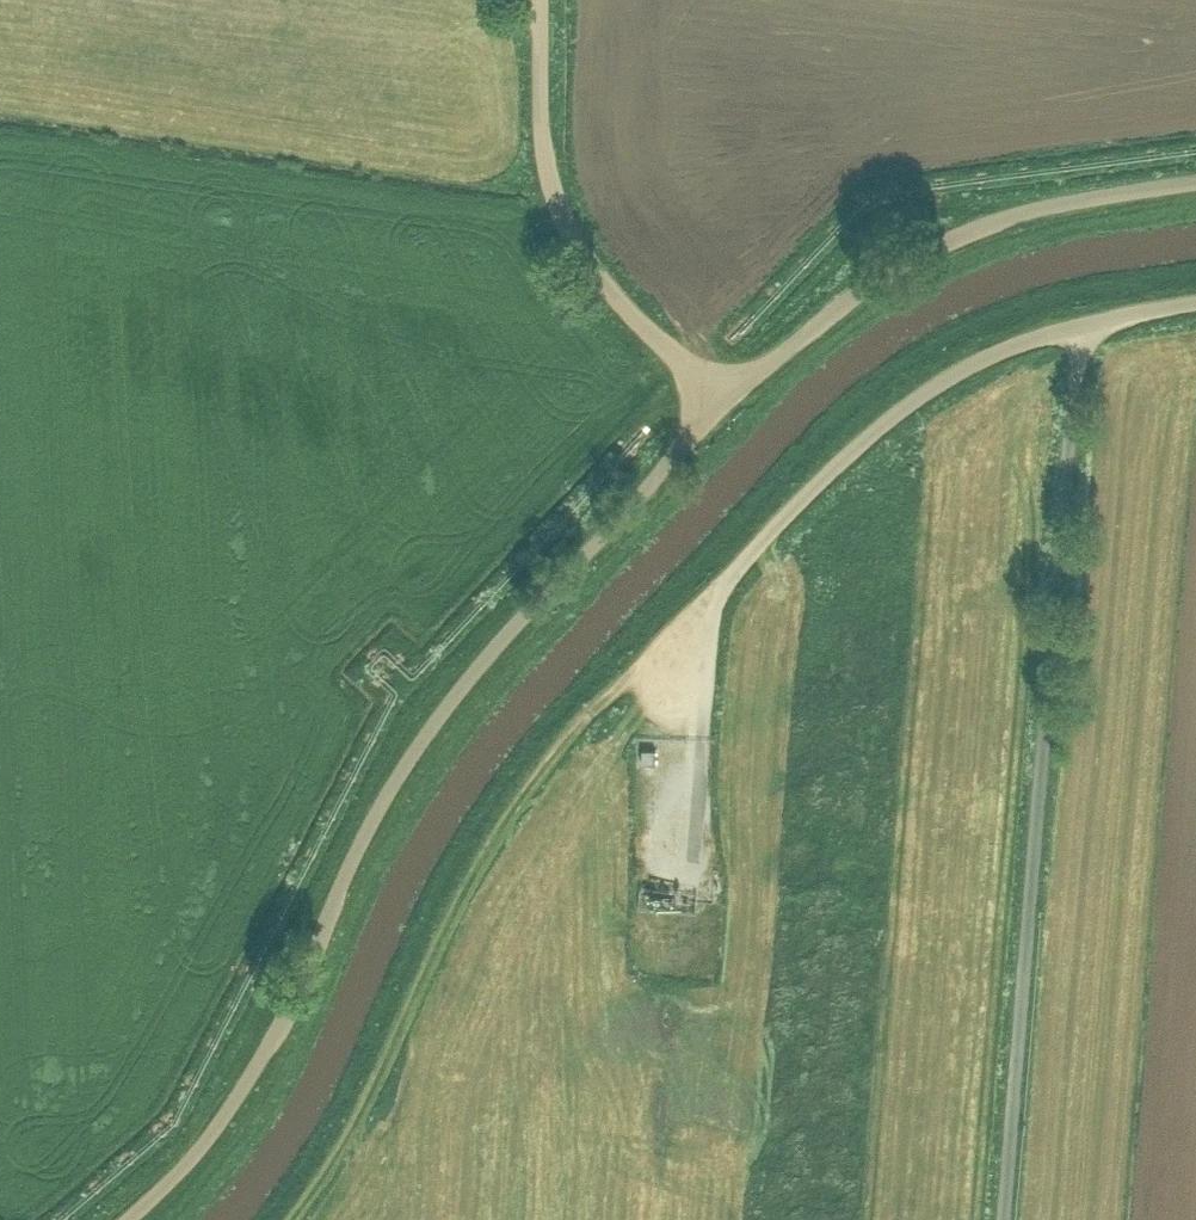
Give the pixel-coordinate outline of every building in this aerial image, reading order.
[(656,746),(643,746),(643,758),(656,759),(656,746)]
